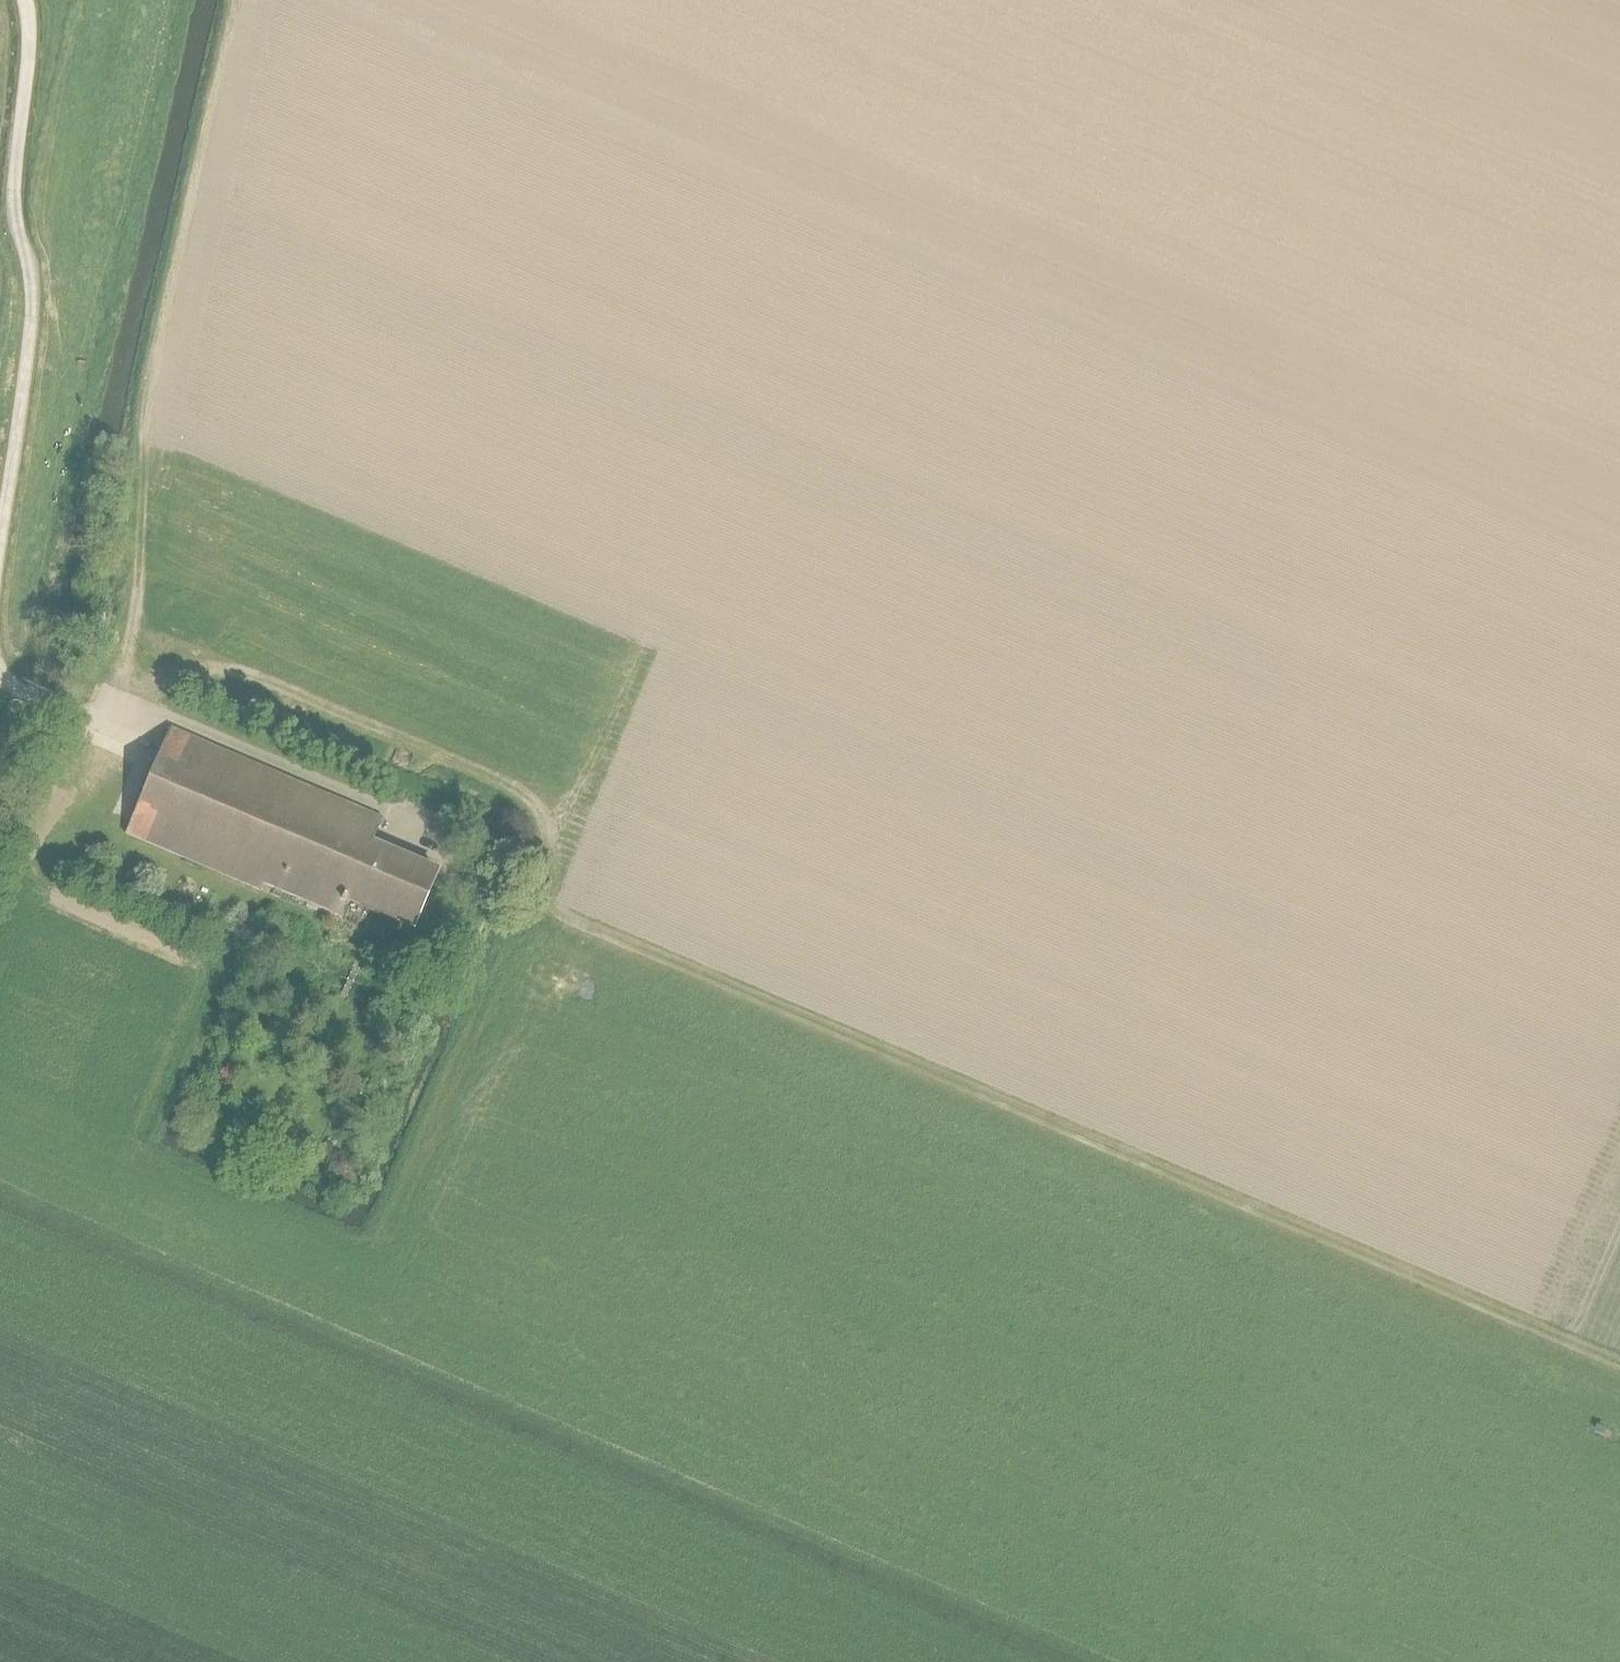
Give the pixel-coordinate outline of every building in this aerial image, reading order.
[(366,902),(389,846),(397,827),(174,735),(131,837),(266,893),(270,884),(358,920),(366,902)] [(120,812),(131,814),(142,768),(131,765),(120,812)] [(430,928),(454,872),(389,846),(366,902),(430,928)]
